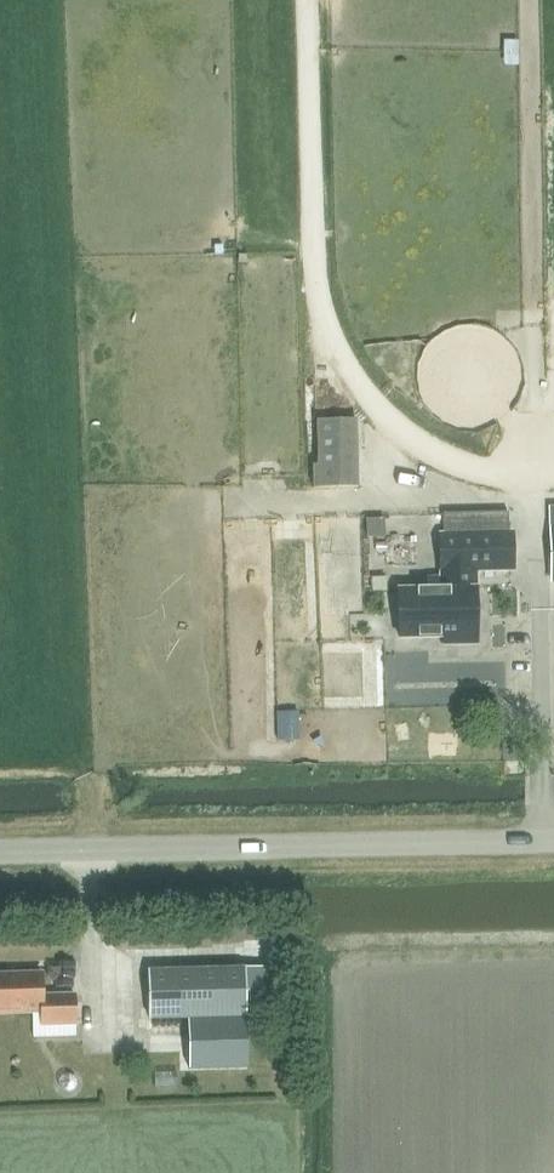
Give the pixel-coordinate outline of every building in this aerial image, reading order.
[(318,420),(319,487),(358,487),(356,419),(318,420)] [(442,570),(442,589),(398,590),(399,636),(458,635),(458,642),(477,642),(476,589),(475,589),(475,569),(513,568),(513,533),(510,533),(509,510),(441,512),(442,535),(440,535),(441,570),(442,570)] [(148,971),(149,1019),(246,1017),(245,968),(148,971)] [(0,973),(0,1014),(42,1013),(41,1026),(76,1025),(76,994),(43,995),(43,972),(0,973)]
